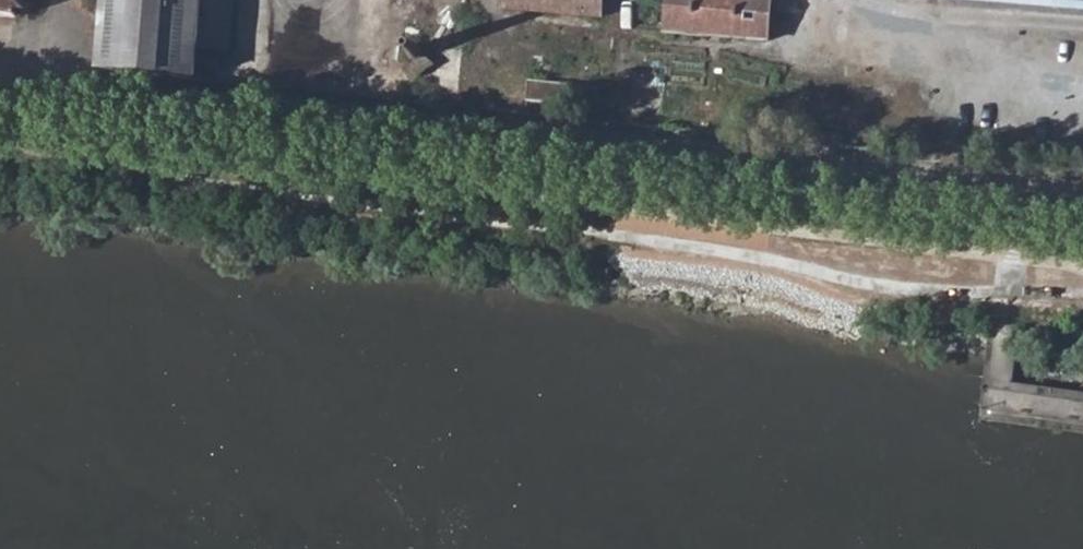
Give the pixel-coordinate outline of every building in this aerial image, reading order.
[(13,19),(14,0),(0,0),(0,18),(13,19)] [(98,35),(95,71),(188,81),(190,51),(224,54),(229,0),(101,0),(98,35)] [(515,14),(601,21),(602,0),(516,0),(515,14)] [(666,35),(768,43),(771,0),(669,0),(666,35)] [(1055,8),(1082,10),(1082,0),(951,0),(1055,8)] [(542,84),(541,103),(584,108),(586,89),(542,84)]
